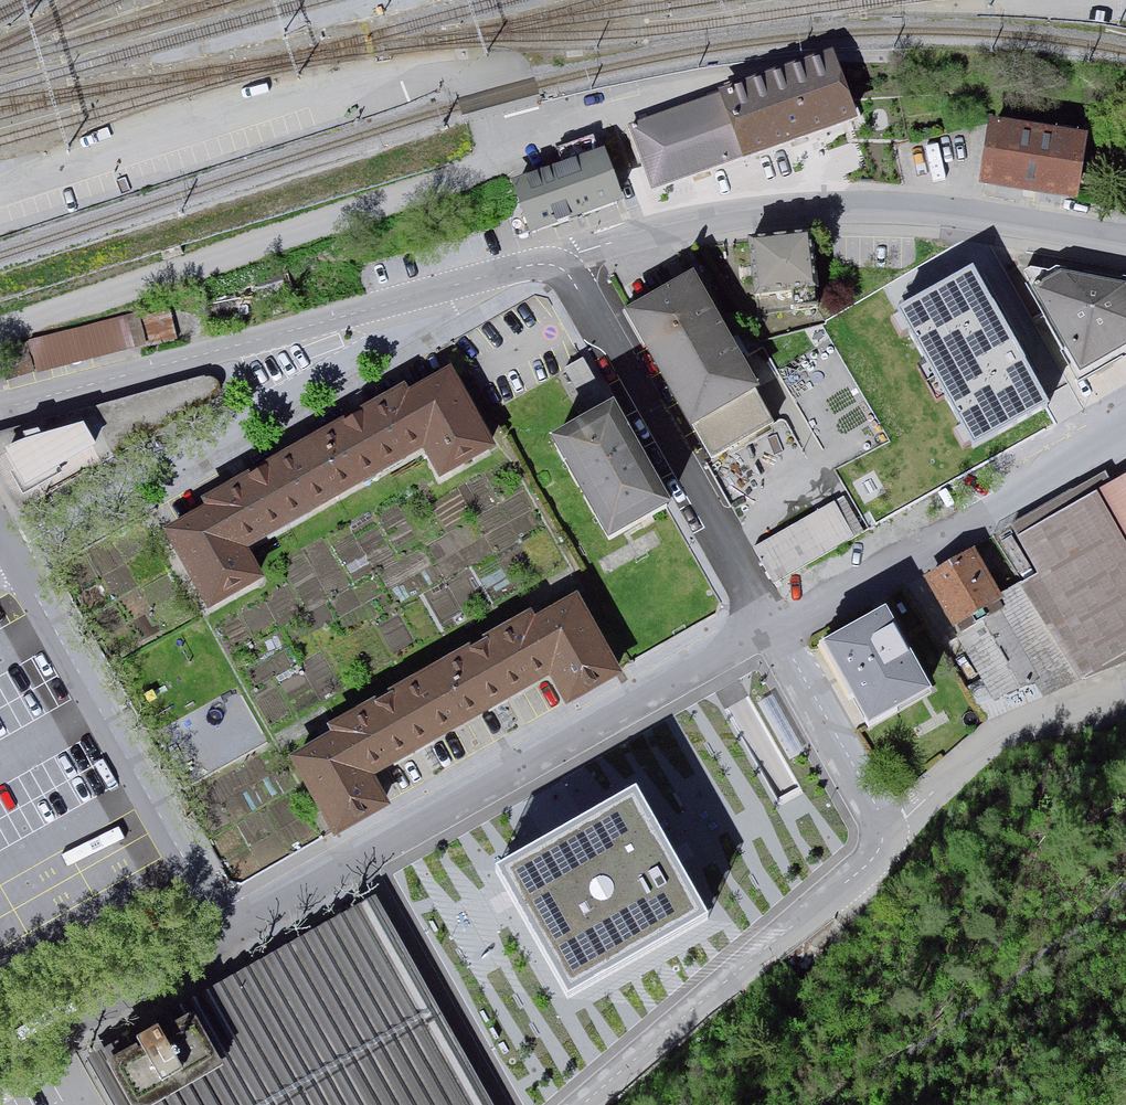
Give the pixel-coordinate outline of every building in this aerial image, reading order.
[(852,122),(829,58),(631,128),(653,192),(852,122)] [(1097,142),(998,126),(987,191),(1087,207),(1097,142)] [(598,157),(515,186),(533,237),(616,208),(598,157)] [(817,243),(755,248),(759,302),(821,297),(817,243)] [(973,263),(895,306),(974,447),(1051,404),(973,263)] [(780,427),(698,276),(635,309),(717,461),(780,427)] [(1065,276),(1034,293),(1084,381),(1125,358),(1125,285),(1065,276)] [(171,339),(163,308),(34,342),(43,374),(171,339)] [(454,373),(170,536),(216,617),(271,586),(254,556),(425,458),(443,488),(501,455),(454,373)] [(680,515),(622,411),(558,447),(616,550),(680,515)] [(24,438),(4,447),(26,485),(96,444),(84,421),(24,438)] [(1105,498),(1125,533),(1125,486),(1105,498)] [(1098,503),(1024,542),(1045,581),(1012,598),(1014,614),(958,644),(992,709),(1032,688),(1039,700),(1125,654),(1125,556),(1098,503)] [(855,541),(836,506),(754,551),(773,586),(855,541)] [(981,556),(928,584),(956,638),(1009,610),(981,556)] [(296,765),(340,841),(394,810),(379,784),(553,685),(570,715),(628,682),(582,602),(296,765)] [(895,619),(833,652),(876,734),(938,701),(895,619)] [(488,868),(564,1001),(713,917),(637,784),(488,868)] [(100,1064),(123,1104),(486,1104),(376,910),(100,1064)]
